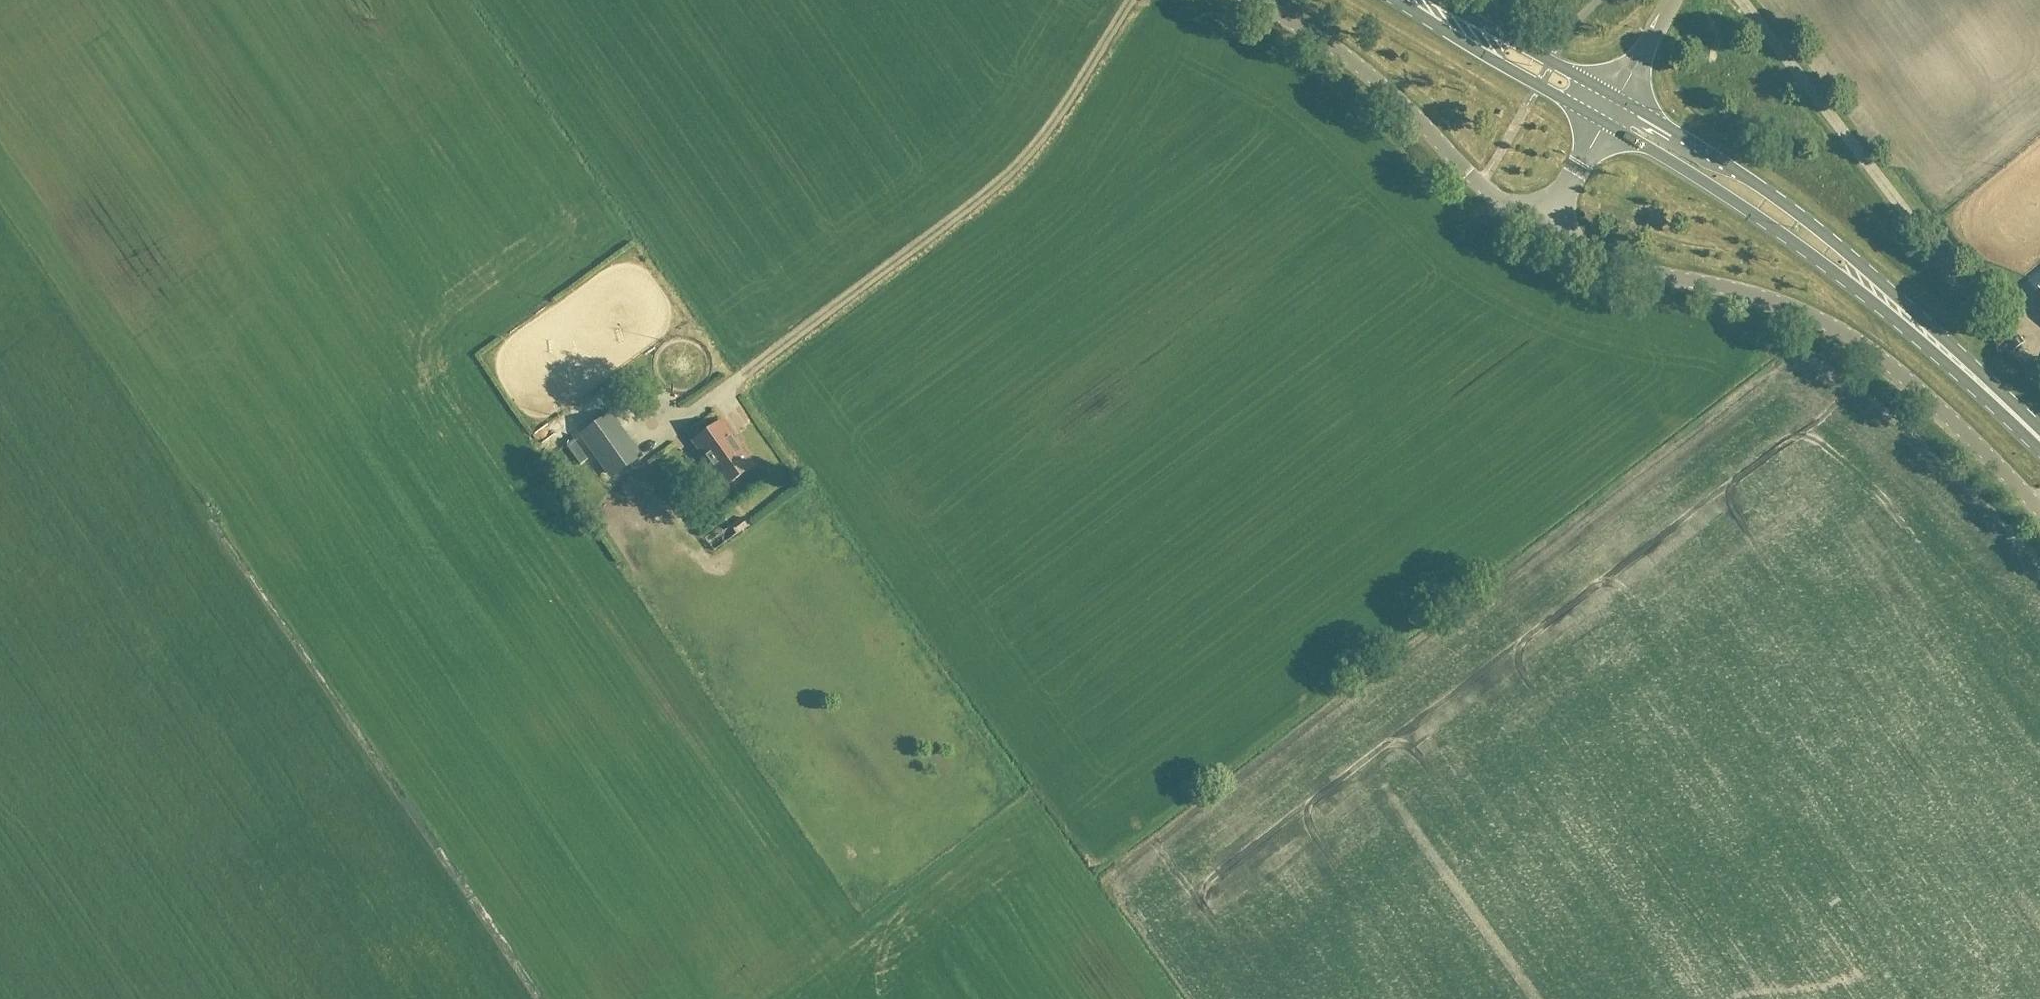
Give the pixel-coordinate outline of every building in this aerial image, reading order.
[(611,414),(580,436),(608,475),(639,453),(611,414)] [(754,467),(722,422),(693,442),(703,456),(699,458),(710,473),(713,470),(725,487),(754,467)] [(737,535),(748,527),(742,519),(731,527),(737,535)] [(736,535),(718,542),(723,555),(741,548),(736,535)]
